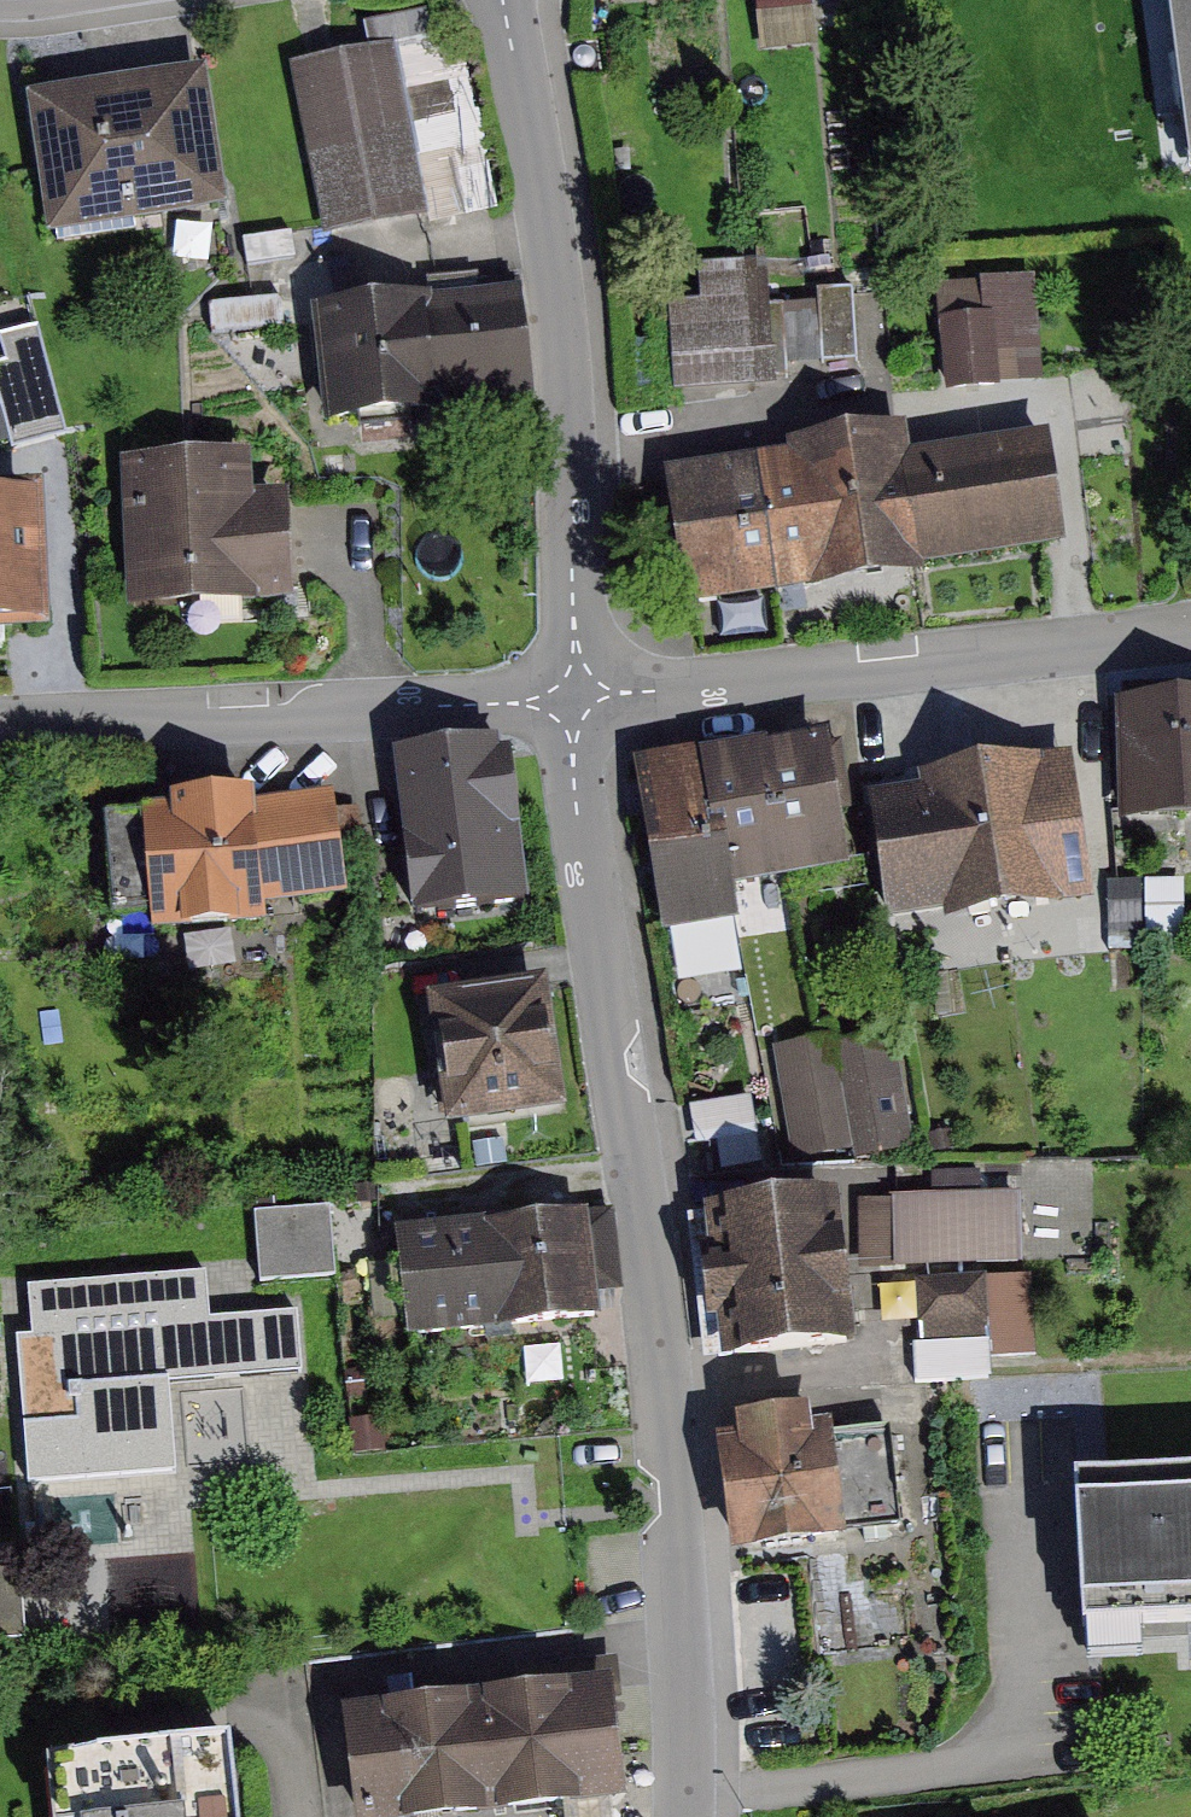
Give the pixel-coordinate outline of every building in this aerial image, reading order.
[(765,54),(824,52),(822,0),(763,0),(765,54)] [(1189,178),(1190,178),(1190,0),(1166,0),(1189,178)] [(389,48),(294,66),(325,229),(420,211),(389,48)] [(209,75),(37,97),(54,229),(226,207),(209,75)] [(772,263),(651,270),(658,396),(779,389),(772,263)] [(1038,281),(938,283),(940,384),(998,382),(998,351),(1039,350),(1038,281)] [(526,287),(324,305),(336,435),(538,417),(526,287)] [(67,442),(37,332),(0,342),(0,348),(6,369),(0,370),(0,415),(8,446),(11,457),(67,442)] [(0,415),(0,448),(8,446),(0,415)] [(1059,420),(679,470),(697,599),(1076,548),(1059,420)] [(122,469),(129,615),(292,607),(287,504),(252,506),(250,464),(122,469)] [(51,654),(45,508),(0,510),(0,657),(51,654)] [(1125,703),(1127,818),(1190,816),(1190,702),(1125,703)] [(470,738),(392,744),(401,850),(427,847),(433,921),(530,913),(516,748),(472,751),(470,738)] [(838,742),(648,764),(668,937),(751,927),(746,884),(853,872),(838,742)] [(1000,918),(1094,905),(1072,755),(979,768),(1000,918)] [(1000,918),(979,768),(924,776),(925,788),(871,795),(889,923),(944,915),(945,926),(1000,918)] [(334,792),(148,806),(158,932),(285,923),(283,898),(342,894),(334,792)] [(554,987),(443,1001),(459,1126),(570,1112),(554,987)] [(847,1195),(713,1206),(726,1356),(858,1345),(855,1302),(870,1301),(864,1238),(851,1239),(847,1195)] [(1028,1197),(879,1203),(882,1271),(1030,1266),(1028,1197)] [(338,1283),(335,1210),(260,1214),(264,1287),(338,1283)] [(612,1211),(405,1224),(412,1332),(604,1320),(602,1289),(617,1288),(612,1211)] [(29,1326),(13,1327),(24,1478),(173,1467),(167,1375),(298,1366),(294,1303),(207,1309),(204,1265),(25,1277),(29,1326)] [(994,1281),(925,1283),(926,1329),(995,1327),(994,1281)] [(747,1439),(728,1441),(738,1551),(857,1540),(856,1526),(902,1522),(893,1426),(821,1433),(819,1413),(745,1420),(747,1439)] [(1081,1639),(1190,1633),(1190,1481),(1073,1487),(1081,1639)] [(352,1714),(361,1816),(526,1816),(628,1808),(617,1691),(352,1714)] [(246,1756),(86,1774),(91,1816),(253,1816),(246,1756)]
